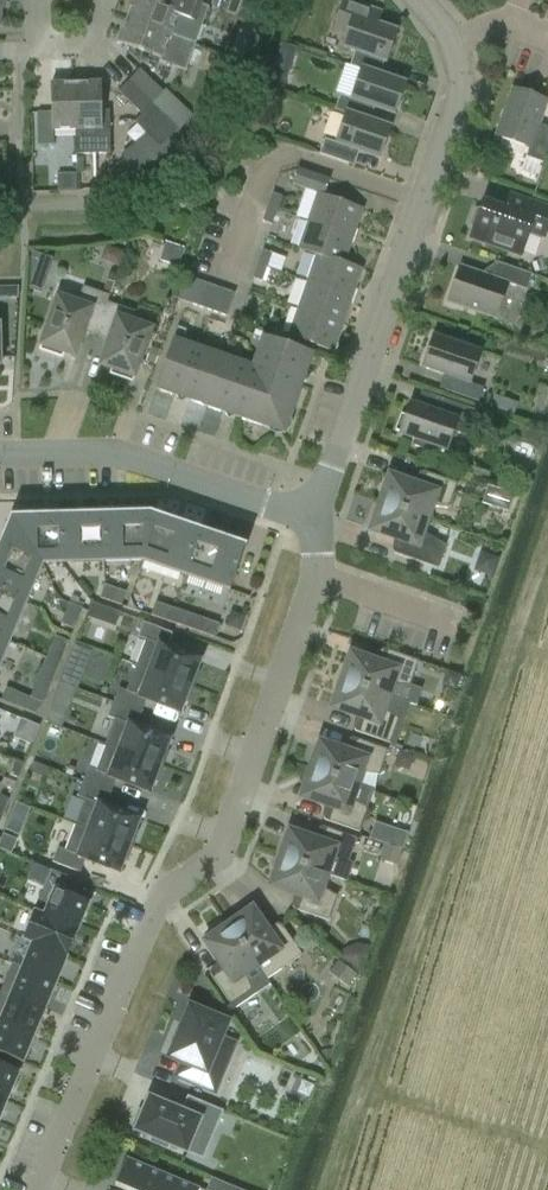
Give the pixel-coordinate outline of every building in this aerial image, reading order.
[(126,19),(195,44),(209,7),(197,3),(190,0),(162,0),(161,4),(148,0),(132,0),(126,19)] [(360,70),(379,76),(384,61),(386,62),(396,32),(367,23),(371,10),(344,0),(343,0),(333,28),(346,32),(341,47),(354,51),(349,66),(360,70)] [(126,19),(117,42),(187,67),(195,44),(126,19)] [(139,69),(129,80),(152,103),(163,92),(139,69)] [(334,110),(345,114),(363,120),(368,106),(395,115),(405,85),(379,76),(360,70),(350,98),(339,95),(334,110)] [(152,103),(129,80),(118,91),(142,114),(133,124),(147,135),(122,155),(135,178),(136,178),(138,176),(141,175),(143,174),(145,173),(148,171),(150,170),(152,168),(154,167),(156,165),(159,163),(161,162),(163,160),(165,158),(167,157),(169,155),(170,153),(172,151),(174,149),(176,147),(177,145),(179,143),(181,141),(182,139),(184,137),(184,136),(185,135),(180,129),(152,103)] [(100,82),(75,83),(77,130),(77,154),(111,153),(110,115),(101,115),(100,82)] [(51,112),(37,112),(37,145),(54,145),(53,131),(77,130),(75,83),(50,83),(51,112)] [(511,89),(495,136),(529,148),(525,157),(541,163),(542,163),(547,148),(547,128),(539,125),(547,101),(511,89)] [(152,103),(180,129),(193,116),(165,90),(163,92),(152,103)] [(348,164),(353,150),(380,159),(390,129),(363,120),(345,114),(335,143),(324,139),(319,154),(348,164)] [(362,210),(323,196),(329,179),(297,168),(292,184),(317,193),(308,220),(353,236),(362,210)] [(271,193),(267,206),(276,210),(281,197),(271,193)] [(544,238),(547,225),(547,209),(518,198),(513,213),(482,202),(480,208),(474,210),(470,224),(473,229),(470,238),(520,256),(522,252),(529,232),(544,238)] [(276,210),(267,206),(262,222),(271,225),(276,210)] [(331,259),(332,256),(344,260),(353,236),(308,220),(298,249),(316,255),(316,254),(331,259)] [(260,256),(258,264),(267,267),(271,254),(262,250),(260,256)] [(28,289),(48,289),(49,253),(29,253),(28,289)] [(344,263),(344,260),(332,256),(331,259),(316,254),(316,255),(307,281),(352,296),(362,269),(344,263)] [(532,275),(496,262),(491,277),(460,267),(447,303),(495,319),(507,284),(526,290),(532,275)] [(267,267),(258,264),(252,278),(261,282),(267,267)] [(177,299),(211,311),(219,288),(186,277),(185,276),(177,299)] [(307,281),(298,307),(343,322),(352,296),(307,281)] [(17,285),(0,285),(0,303),(17,303),(17,285)] [(85,329),(97,332),(107,303),(109,296),(82,286),(76,304),(58,298),(40,350),(60,357),(63,351),(74,355),(83,328),(85,329)] [(234,294),(219,288),(211,311),(226,316),(234,294)] [(130,381),(148,329),(130,323),(134,312),(117,306),(107,303),(97,332),(111,337),(102,364),(112,368),(110,374),(130,381)] [(333,351),(343,322),(298,307),(288,336),(289,337),(287,345),(310,353),(313,345),(333,351)] [(173,339),(156,389),(180,398),(198,348),(182,342),(186,330),(177,327),(173,339)] [(262,336),(251,366),(278,422),(290,415),(312,354),(310,353),(287,345),(262,336)] [(422,368),(449,377),(444,390),(478,402),(483,388),(469,384),(480,353),(464,347),(466,342),(450,336),(448,341),(433,336),(422,368)] [(180,398),(207,407),(225,357),(198,348),(180,398)] [(225,357),(207,407),(266,428),(278,422),(251,366),(225,357)] [(441,399),(437,413),(410,404),(406,416),(400,415),(394,431),(400,433),(399,435),(414,440),(412,445),(428,451),(430,445),(446,451),(453,431),(466,436),(475,411),(441,399)] [(390,477),(381,504),(426,519),(431,507),(448,509),(457,484),(421,471),(421,473),(425,475),(421,488),(390,477)] [(437,569),(446,546),(422,532),(426,519),(381,504),(371,530),(403,541),(398,554),(393,552),(393,554),(437,569)] [(143,515),(143,514),(143,513),(114,514),(115,562),(142,561),(149,516),(143,515)] [(68,515),(69,563),(92,562),(91,514),(68,515)] [(91,514),(92,562),(115,562),(114,514),(91,514)] [(68,515),(17,516),(18,518),(13,521),(42,564),(69,563),(68,515)] [(155,515),(155,516),(155,517),(149,516),(142,561),(164,568),(179,523),(155,515)] [(8,524),(7,523),(0,540),(0,570),(34,583),(42,564),(13,521),(8,524)] [(186,576),(201,531),(179,523),(164,568),(186,576)] [(207,583),(223,538),(201,531),(186,576),(207,583)] [(244,547),(246,548),(246,546),(223,538),(207,583),(229,591),(244,547)] [(0,570),(0,593),(26,603),(34,583),(0,570)] [(111,601),(115,588),(105,585),(101,597),(111,601)] [(126,592),(115,588),(111,601),(122,604),(126,592)] [(0,593),(0,616),(17,623),(26,603),(0,593)] [(172,622),(177,609),(155,602),(151,614),(172,622)] [(69,603),(65,614),(77,619),(81,608),(69,603)] [(198,616),(177,609),(172,622),(193,629),(198,616)] [(77,619),(65,614),(61,624),(73,629),(77,619)] [(0,616),(0,639),(9,643),(17,623),(0,616)] [(198,616),(193,629),(215,636),(219,624),(198,616)] [(147,640),(137,666),(162,676),(194,688),(199,674),(197,674),(204,656),(202,655),(202,654),(169,641),(172,633),(144,622),(138,637),(147,640)] [(56,636),(47,657),(59,662),(68,641),(56,636)] [(1,662),(9,643),(0,639),(0,662),(1,662)] [(351,655),(342,681),(387,697),(391,684),(409,686),(418,661),(382,649),(382,651),(387,652),(382,666),(351,655)] [(47,657),(39,677),(51,682),(59,662),(47,657)] [(119,687),(113,702),(142,713),(143,709),(147,699),(180,712),(180,711),(182,712),(185,705),(187,706),(194,688),(162,676),(137,666),(127,691),(119,687)] [(51,682),(39,677),(30,698),(42,703),(51,682)] [(342,681),(332,707),(363,718),(359,732),(354,730),(354,732),(390,743),(398,718),(382,710),(387,697),(342,681)] [(116,720),(107,745),(159,765),(172,733),(139,720),(142,713),(113,702),(108,717),(116,720)] [(45,722),(62,728),(66,718),(49,711),(45,722)] [(320,743),(311,770),(356,786),(361,773),(379,775),(387,750),(352,738),(351,740),(356,741),(351,754),(320,743)] [(89,767),(83,782),(110,792),(115,778),(150,791),(159,765),(107,745),(97,770),(89,767)] [(15,762),(10,775),(18,779),(24,766),(15,762)] [(302,796),(333,807),(328,820),(324,818),(324,820),(359,832),(367,807),(352,798),(356,786),(311,770),(302,796)] [(86,799),(76,825),(87,829),(132,846),(133,843),(139,827),(136,826),(139,818),(105,805),(110,792),(83,782),(78,796),(86,799)] [(0,798),(0,811),(4,813),(10,799),(1,796),(0,798)] [(58,848),(52,862),(79,872),(85,858),(119,871),(124,858),(127,859),(132,846),(87,829),(76,825),(66,851),(58,848)] [(289,832),(280,859),(325,874),(330,862),(348,864),(356,839),(321,827),(321,828),(325,830),(321,843),(289,832)] [(394,863),(405,837),(390,831),(380,857),(394,863)] [(271,885),(302,896),(297,909),(293,907),(293,909),(328,921),(337,896),(321,887),(325,874),(280,859),(271,885)] [(52,871),(35,913),(78,931),(90,902),(72,895),(78,881),(52,871)] [(251,910),(228,926),(256,965),(267,957),(280,970),(302,955),(280,924),(279,925),(282,929),(270,937),(251,910)] [(35,913),(24,939),(32,942),(67,957),(78,931),(35,913)] [(256,965),(228,926),(205,942),(224,969),(213,977),(210,973),(209,974),(231,1004),(252,989),(245,973),(256,965)] [(349,940),(338,965),(354,972),(365,948),(349,940)] [(32,942),(21,969),(56,984),(67,957),(32,942)] [(13,965),(2,992),(45,1010),(56,984),(21,969),(13,965)] [(0,994),(0,1022),(34,1036),(45,1010),(2,992),(1,991),(0,994)] [(178,1075),(205,1087),(224,1041),(218,1039),(225,1023),(190,1008),(183,1024),(181,1023),(174,1040),(177,1041),(170,1057),(183,1062),(178,1075)] [(23,1063),(34,1036),(0,1022),(0,1053),(23,1063)] [(7,1099),(19,1072),(0,1064),(0,1096),(7,1099)] [(181,1112),(149,1097),(148,1099),(142,1112),(142,1111),(139,1110),(132,1126),(136,1127),(135,1130),(139,1132),(152,1137),(150,1141),(166,1148),(167,1144),(186,1152),(198,1122),(214,1128),(215,1128),(222,1112),(187,1096),(181,1111),(181,1112)] [(199,1188),(126,1158),(114,1185),(126,1189),(198,1189),(199,1188)] [(212,1179),(207,1189),(235,1189),(212,1179)]
